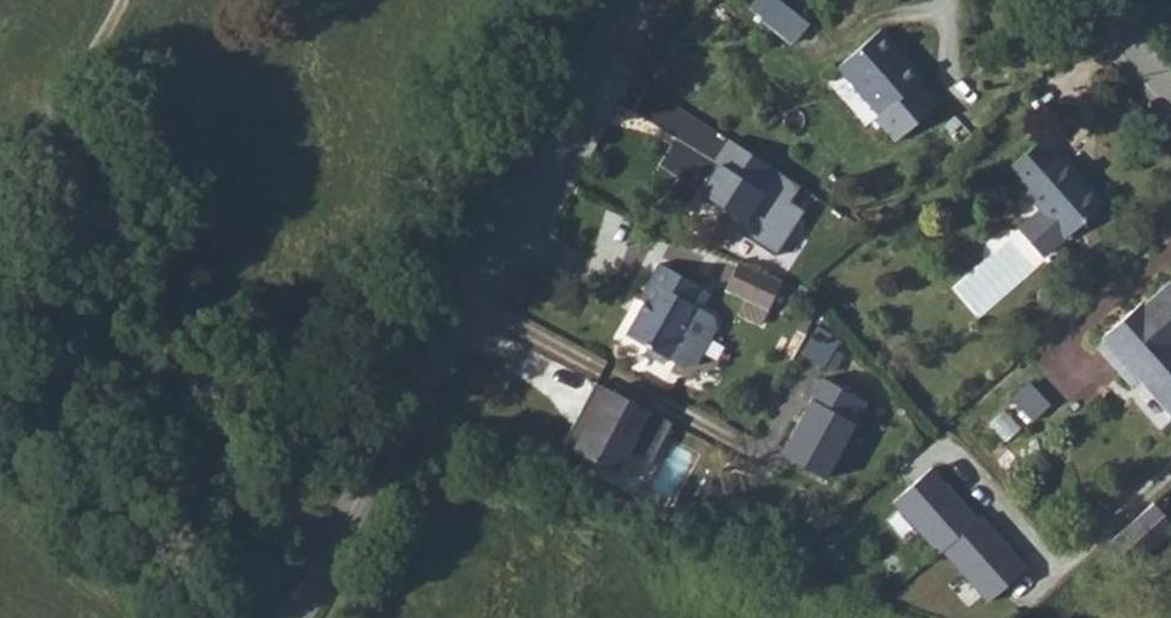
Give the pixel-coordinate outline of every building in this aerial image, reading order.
[(750,11),(797,39),(810,17),(781,0),(756,0),(750,11)] [(883,28),(840,64),(882,114),(878,119),(898,142),(943,104),(922,80),(925,76),(883,28)] [(1043,137),(1007,169),(1042,208),(1018,229),(1044,258),(1100,208),(1085,190),(1085,184),(1043,137)] [(734,145),(702,194),(781,246),(805,212),(792,203),(802,188),(734,145)] [(789,294),(743,275),(730,302),(775,322),(789,294)] [(629,352),(673,374),(701,323),(694,321),(703,303),(661,280),(641,316),(647,318),(629,352)] [(1099,343),(1133,384),(1139,379),(1170,416),(1170,285),(1169,283),(1146,302),(1141,296),(1100,332),(1105,338),(1099,343)] [(804,351),(824,364),(838,343),(818,330),(804,351)] [(820,374),(779,454),(828,479),(869,399),(820,374)] [(601,384),(568,445),(620,473),(653,413),(601,384)] [(931,464),(890,501),(937,552),(939,548),(977,516),(931,464)] [(983,511),(977,516),(939,548),(984,602),(1028,565),(983,511)] [(1110,563),(1129,584),(1170,547),(1170,537),(1156,520),(1110,563)]
